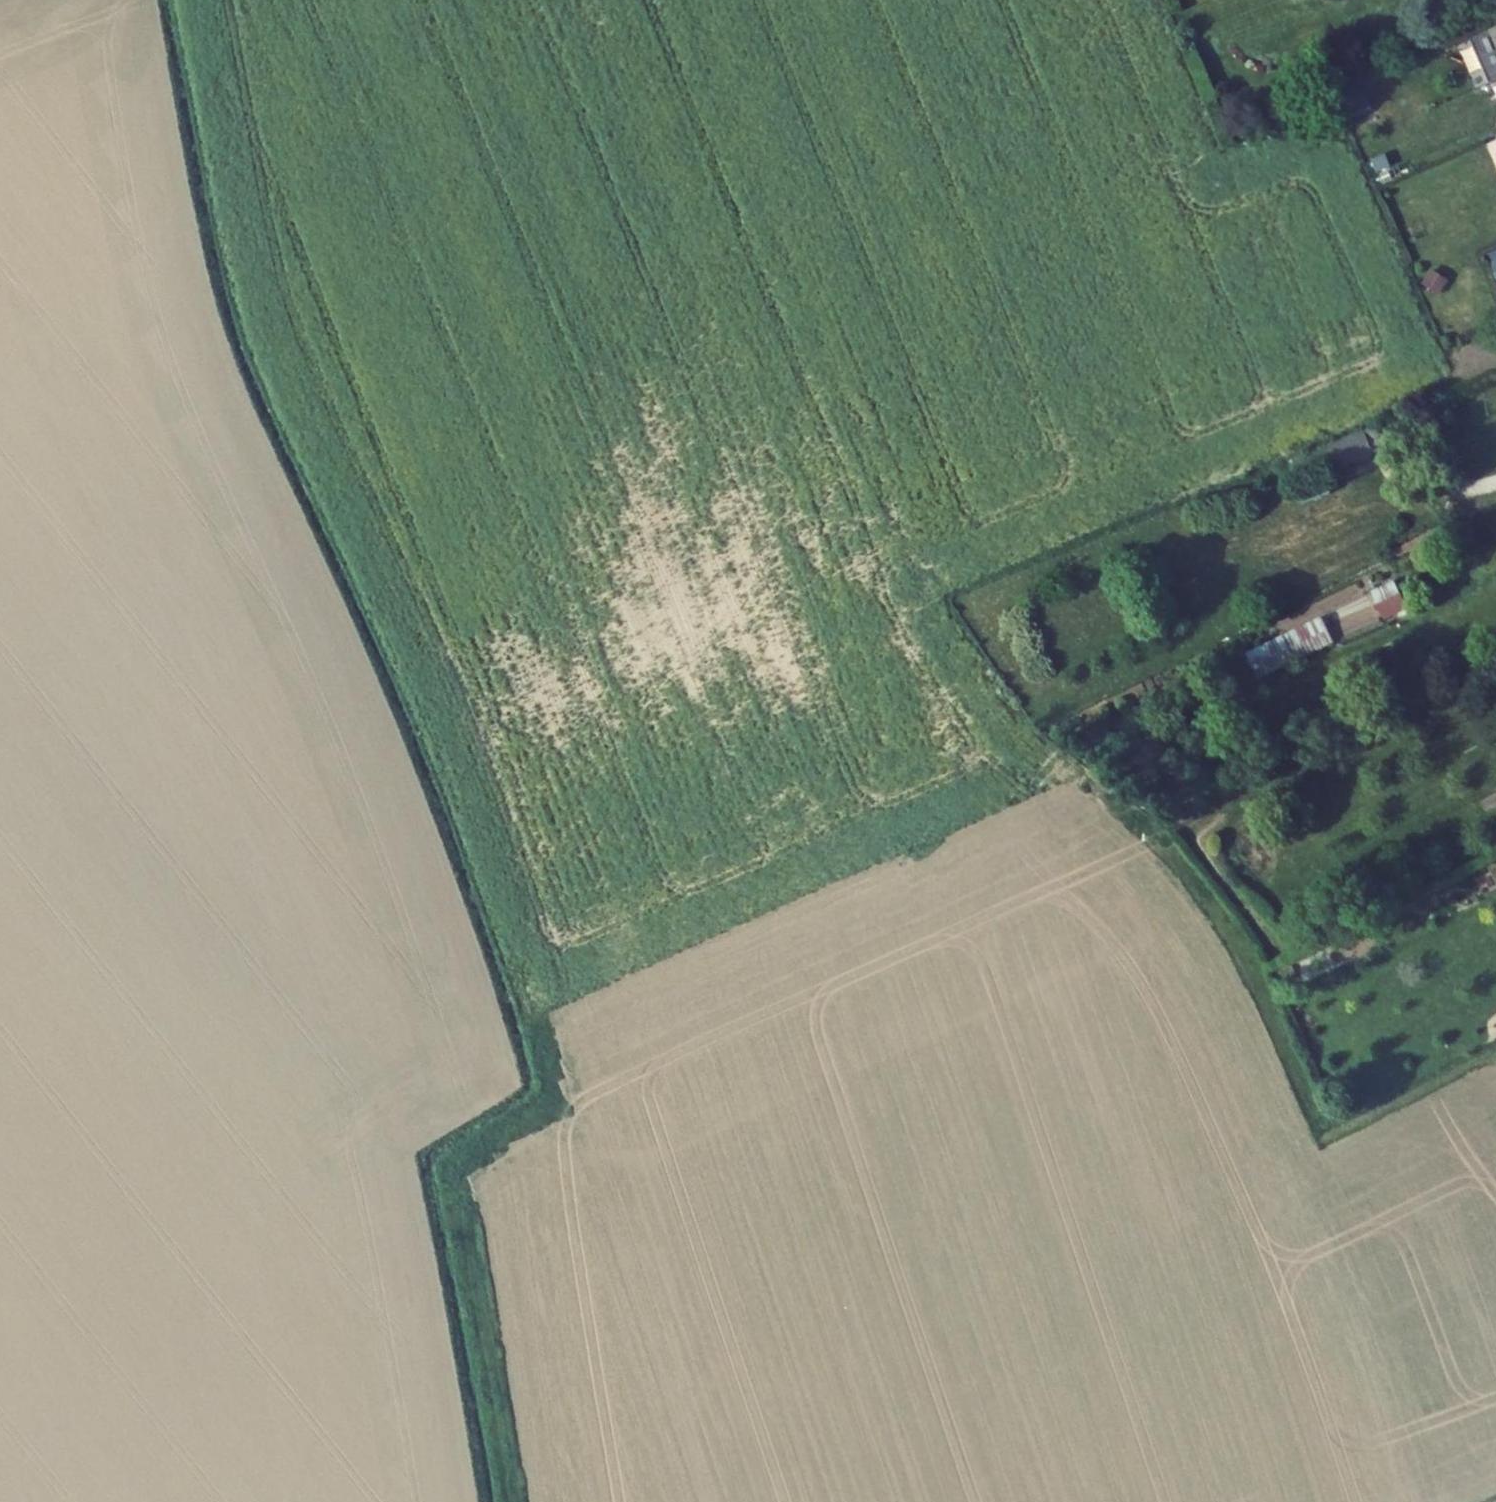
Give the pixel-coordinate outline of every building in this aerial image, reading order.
[(1422,284),(1439,296),(1449,281),(1432,269),(1422,284)] [(1329,444),(1338,466),(1372,453),(1363,430),(1329,444)] [(1407,609),(1395,581),(1372,592),(1384,620),(1407,609)] [(1334,641),(1323,619),(1247,655),(1258,677),(1334,641)]
